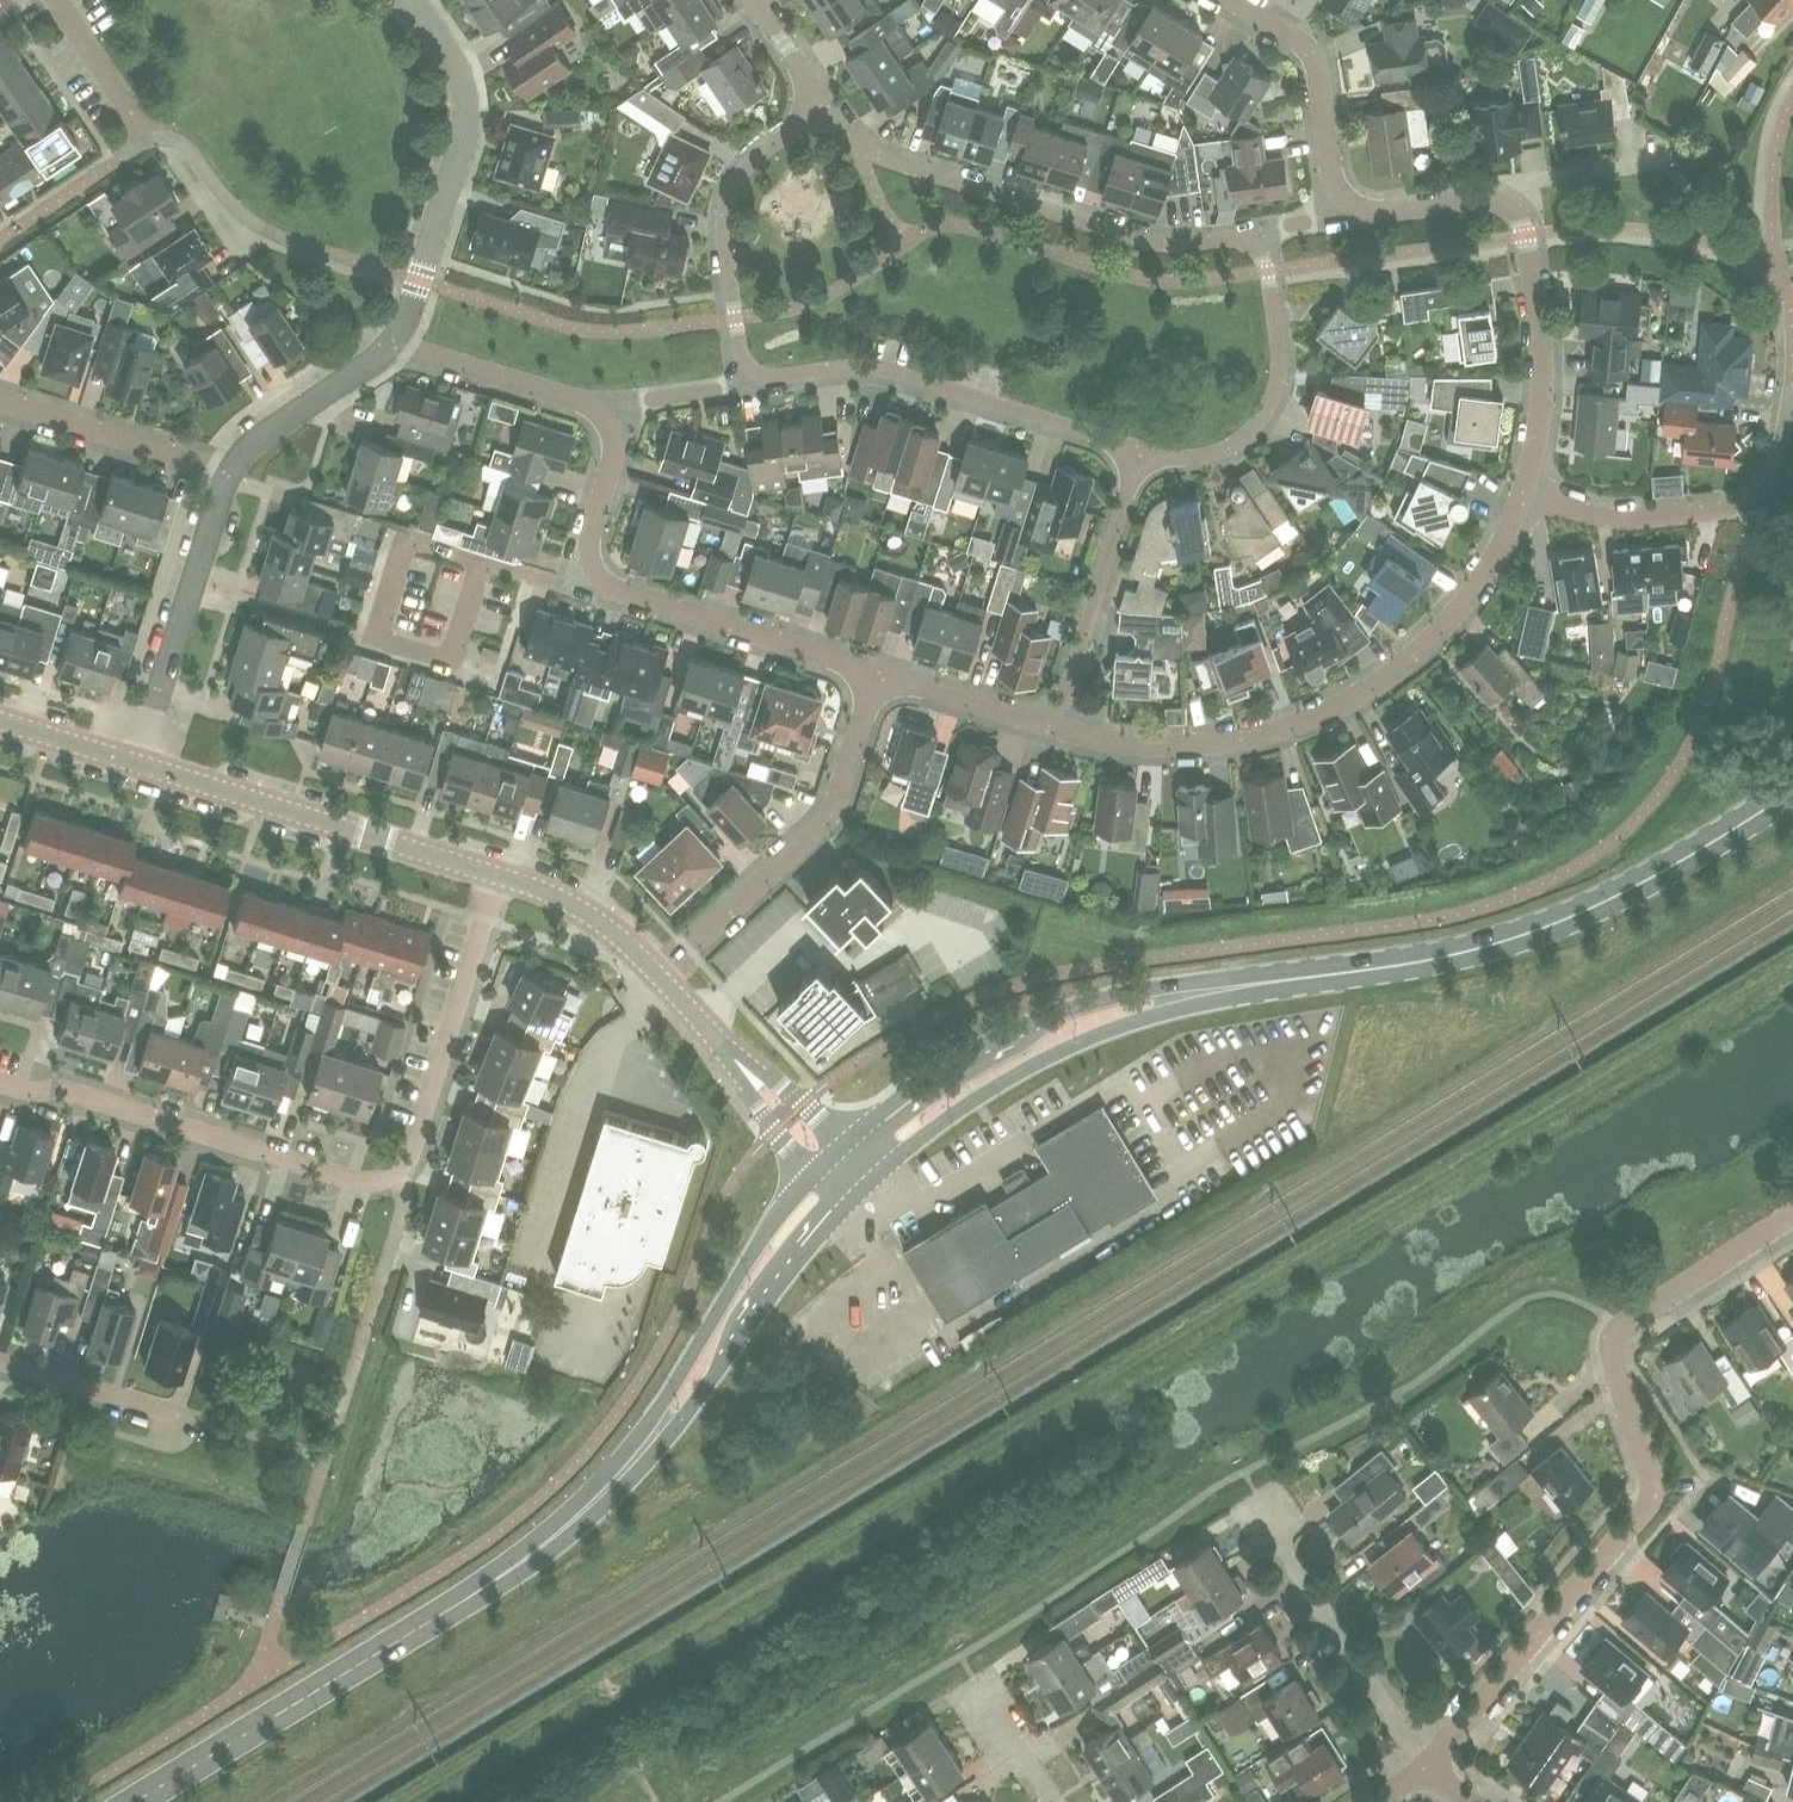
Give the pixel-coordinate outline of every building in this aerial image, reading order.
[(467,3),(485,31),(516,10),(524,22),(552,3),(549,0),(471,0),(467,3)] [(649,0),(624,0),(618,4),(626,16),(649,0)] [(669,19),(697,0),(656,0),(669,19)] [(669,19),(684,41),(718,18),(725,13),(716,0),(697,0),(669,19)] [(860,29),(885,12),(876,0),(826,0),(814,8),(830,32),(853,17),(860,29)] [(936,9),(941,0),(922,0),(936,9)] [(1007,35),(1025,5),(1029,0),(997,0),(1006,5),(994,23),(996,29),(1007,35)] [(1025,5),(1049,19),(1058,4),(1074,14),(1082,0),(1029,0),(1025,5)] [(1074,14),(1069,23),(1093,39),(1090,44),(1104,52),(1121,22),(1109,14),(1117,0),(1082,0),(1074,14)] [(1355,17),(1366,0),(1327,0),(1355,17)] [(1532,30),(1511,15),(1489,0),(1476,20),(1519,49),(1532,30)] [(1792,1),(1792,0),(1753,0),(1733,21),(1747,34),(1767,13),(1775,20),(1792,1)] [(1129,43),(1154,57),(1178,18),(1153,3),(1140,24),(1126,16),(1110,42),(1124,51),(1129,43)] [(559,5),(526,27),(536,42),(506,62),(528,94),(568,66),(554,44),(575,29),(559,5)] [(915,46),(906,33),(890,9),(885,12),(860,29),(859,29),(868,41),(846,56),(863,80),(898,56),(898,57),(915,46)] [(1414,17),(1386,21),(1388,40),(1372,42),(1377,78),(1428,71),(1427,68),(1442,66),(1448,58),(1446,42),(1438,36),(1423,38),(1423,35),(1417,36),(1414,17)] [(1189,55),(1203,34),(1178,18),(1154,57),(1168,66),(1162,76),(1186,90),(1203,64),(1189,55)] [(1585,29),(1574,23),(1565,40),(1576,45),(1585,29)] [(14,49),(0,29),(0,58),(14,49)] [(1690,61),(1708,71),(1725,39),(1707,30),(1690,61)] [(1725,94),(1735,84),(1736,85),(1758,61),(1743,47),(1739,53),(1728,43),(1716,65),(1717,66),(1709,80),(1725,94)] [(677,62),(687,56),(679,44),(655,60),(663,72),(677,62)] [(701,46),(687,56),(677,62),(688,79),(703,68),(731,109),(746,98),(749,103),(767,90),(761,82),(764,80),(761,76),(759,78),(736,45),(711,61),(701,46)] [(28,71),(14,49),(0,58),(0,90),(28,71)] [(1273,93),(1270,79),(1271,77),(1235,54),(1220,78),(1205,69),(1186,99),(1212,116),(1217,108),(1216,105),(1224,103),(1246,117),(1259,97),(1273,93)] [(1633,93),(1642,99),(1665,60),(1656,55),(1633,93)] [(906,69),(898,57),(898,56),(863,80),(879,104),(900,90),(908,102),(928,88),(936,77),(922,57),(906,69)] [(7,117),(43,93),(28,71),(0,90),(0,106),(7,117)] [(958,147),(962,148),(976,105),(979,96),(951,87),(952,85),(941,81),(935,90),(921,132),(935,136),(934,139),(939,141),(938,143),(947,149),(957,149),(958,147)] [(1764,90),(1750,83),(1743,96),(1742,95),(1737,104),(1752,112),(1757,103),(1758,103),(1764,90)] [(1422,115),(1420,105),(1422,105),(1419,84),(1381,89),(1384,109),(1368,111),(1375,167),(1412,162),(1409,144),(1429,141),(1426,114),(1422,115)] [(643,85),(627,96),(676,130),(686,114),(643,85)] [(1613,115),(1629,113),(1624,85),(1602,88),(1604,100),(1561,106),(1566,141),(1615,134),(1613,115)] [(22,138),(58,114),(43,93),(7,117),(22,138)] [(1517,133),(1540,130),(1536,102),(1513,105),(1513,100),(1475,105),(1475,109),(1472,112),(1471,116),(1472,120),(1474,124),(1478,126),(1481,152),(1519,147),(1517,133)] [(1004,114),(976,105),(962,148),(967,149),(966,152),(975,158),(985,158),(986,156),(990,157),(999,130),(1013,134),(1021,110),(1022,107),(1007,102),(1004,114)] [(543,108),(544,125),(582,124),(582,107),(543,108)] [(1047,175),(1060,132),(1032,123),(1035,114),(1021,110),(1013,134),(1008,149),(1023,153),(1019,166),(1047,175)] [(80,147),(58,114),(22,138),(44,171),(80,147)] [(1061,132),(1060,132),(1047,175),(1075,183),(1082,159),(1096,164),(1106,131),(1065,118),(1061,132)] [(538,186),(554,136),(513,123),(497,173),(538,186)] [(1111,168),(1103,192),(1131,201),(1150,142),(1133,136),(1132,139),(1106,131),(1096,164),(1111,168)] [(688,198),(710,151),(671,132),(649,180),(688,198)] [(1261,132),(1233,136),(1236,163),(1230,164),(1235,199),(1288,192),(1283,156),(1265,159),(1261,132)] [(44,171),(22,138),(0,153),(0,154),(22,186),(44,171)] [(1186,156),(1178,154),(1178,150),(1150,142),(1131,201),(1159,209),(1164,193),(1190,189),(1186,156)] [(22,186),(0,154),(0,201),(22,186)] [(108,228),(126,254),(173,222),(166,211),(178,202),(157,172),(142,182),(139,178),(123,189),(125,193),(111,202),(123,219),(108,228)] [(650,207),(614,200),(608,228),(634,233),(628,259),(649,263),(649,264),(653,270),(658,271),(663,267),(664,266),(681,269),(684,253),(689,251),(690,244),(687,241),(688,235),(646,226),(650,207)] [(558,245),(560,236),(566,219),(529,208),(524,224),(485,212),(474,247),(528,264),(534,243),(556,245),(558,245)] [(170,310),(182,302),(213,282),(199,261),(212,253),(193,225),(141,259),(159,286),(151,292),(147,303),(170,310)] [(143,272),(136,254),(119,260),(127,278),(143,272)] [(34,327),(32,326),(43,312),(14,269),(0,279),(0,326),(5,331),(4,332),(21,345),(34,327)] [(75,270),(56,296),(70,306),(69,309),(73,310),(93,283),(75,270)] [(1430,315),(1428,305),(1459,301),(1457,283),(1401,291),(1405,319),(1430,315)] [(211,287),(197,294),(208,315),(221,307),(211,287)] [(1636,336),(1640,292),(1618,290),(1617,295),(1608,294),(1603,289),(1593,288),(1588,292),(1584,292),(1580,331),(1594,332),(1591,370),(1625,373),(1629,335),(1636,336)] [(1376,311),(1397,308),(1394,292),(1340,299),(1317,330),(1357,360),(1379,331),(1376,311)] [(55,295),(43,312),(32,326),(34,327),(45,336),(50,337),(42,366),(50,368),(51,374),(63,378),(68,374),(76,377),(90,331),(65,323),(69,309),(70,306),(56,296),(55,295)] [(1497,352),(1491,314),(1496,312),(1494,295),(1473,298),(1475,307),(1459,310),(1461,327),(1456,327),(1460,358),(1497,352)] [(244,340),(256,332),(274,358),(299,341),(269,296),(255,305),(251,298),(227,314),(244,340)] [(107,320),(93,367),(109,372),(105,386),(108,387),(111,392),(118,394),(123,392),(138,396),(156,338),(153,334),(107,320)] [(1754,350),(1749,348),(1750,339),(1729,336),(1730,324),(1706,322),(1702,367),(1663,363),(1662,383),(1660,396),(1734,403),(1735,390),(1745,391),(1747,366),(1753,365),(1754,350)] [(183,362),(209,401),(239,381),(224,359),(238,351),(220,325),(192,344),(198,352),(183,362)] [(1358,433),(1367,403),(1364,403),(1365,388),(1397,390),(1396,405),(1407,406),(1409,375),(1334,371),(1327,392),(1318,389),(1309,418),(1338,427),(1353,435),(1355,432),(1358,433)] [(1449,422),(1464,442),(1475,434),(1497,437),(1500,410),(1502,403),(1503,399),(1500,395),(1495,395),(1487,394),(1462,392),(1464,375),(1435,375),(1432,404),(1452,406),(1452,407),(1459,407),(1458,415),(1449,422)] [(1660,396),(1662,383),(1627,380),(1626,399),(1659,402),(1660,396)] [(422,441),(436,446),(449,450),(458,423),(447,419),(454,398),(408,384),(398,416),(427,425),(422,441)] [(1614,448),(1619,396),(1581,392),(1576,444),(1614,448)] [(1664,430),(1682,432),(1686,438),(1685,457),(1728,462),(1729,454),(1738,447),(1734,442),(1736,424),(1695,420),(1696,403),(1667,400),(1664,430)] [(911,425),(912,425),(914,419),(912,419),(912,420),(887,412),(887,411),(886,411),(875,446),(861,441),(852,470),(893,483),(897,469),(898,463),(899,463),(911,425)] [(802,421),(793,422),(798,463),(811,461),(814,464),(815,475),(844,471),(837,427),(823,429),(821,412),(801,415),(802,421)] [(784,467),(786,464),(798,463),(793,422),(784,424),(783,417),(763,420),(766,441),(748,444),(754,484),(785,479),(784,467)] [(490,463),(522,473),(542,479),(547,463),(563,468),(574,434),(525,419),(515,453),(495,447),(490,463)] [(937,433),(912,425),(911,425),(899,463),(898,463),(897,469),(893,483),(891,488),(907,493),(935,501),(943,473),(943,472),(928,467),(939,432),(937,432),(937,433)] [(718,458),(723,441),(698,433),(697,437),(673,430),(663,465),(699,476),(694,493),(728,503),(727,505),(748,512),(754,492),(754,487),(747,485),(749,479),(737,475),(737,474),(734,473),(737,464),(718,458)] [(355,466),(395,478),(404,451),(432,460),(436,446),(422,441),(400,434),(395,448),(364,438),(355,466)] [(957,477),(943,473),(935,501),(934,504),(948,508),(952,494),(982,503),(986,490),(999,447),(969,438),(957,477)] [(43,494),(55,454),(28,446),(21,469),(6,465),(0,485),(0,498),(25,506),(30,490),(43,494)] [(999,447),(986,490),(999,494),(995,510),(1010,515),(1029,456),(999,447)] [(1330,482),(1337,483),(1361,517),(1386,478),(1336,449),(1323,459),(1317,459),(1310,450),(1302,456),(1296,455),(1296,454),(1271,471),(1272,472),(1273,471),(1280,473),(1300,502),(1330,482)] [(1414,489),(1407,486),(1394,514),(1415,529),(1416,527),(1441,543),(1456,511),(1462,512),(1467,509),(1470,504),(1469,498),(1464,494),(1460,492),(1472,467),(1412,449),(1404,467),(1420,475),(1414,489)] [(83,463),(55,454),(43,494),(39,505),(66,514),(65,518),(79,523),(89,491),(75,486),(83,463)] [(518,486),(522,473),(490,463),(484,461),(480,475),(491,478),(487,491),(502,496),(498,510),(537,522),(541,511),(549,513),(554,498),(518,486)] [(1031,497),(1023,524),(1018,538),(1055,550),(1062,527),(1078,532),(1086,509),(1083,508),(1093,476),(1075,471),(1074,466),(1066,463),(1062,467),(1058,465),(1047,502),(1031,497)] [(346,494),(387,506),(395,478),(355,466),(346,494)] [(104,495),(89,491),(79,523),(80,523),(94,528),(97,519),(124,527),(126,520),(139,480),(111,472),(104,495)] [(1652,475),(1654,494),(1682,492),(1681,473),(1652,475)] [(152,485),(139,480),(126,520),(124,527),(138,531),(135,540),(163,549),(173,517),(158,513),(166,489),(164,488),(165,486),(159,484),(153,483),(152,485)] [(1252,495),(1245,484),(1240,482),(1236,482),(1232,486),(1232,491),(1227,493),(1228,497),(1218,500),(1234,557),(1252,552),(1257,559),(1283,541),(1274,528),(1289,516),(1267,484),(1252,495)] [(419,525),(435,530),(446,494),(430,489),(419,525)] [(1158,501),(1148,515),(1130,571),(1154,578),(1161,556),(1211,549),(1205,514),(1201,515),(1198,498),(1174,501),(1173,495),(1158,501)] [(702,518),(742,531),(748,512),(707,500),(702,518)] [(641,519),(638,529),(681,542),(690,514),(647,501),(646,505),(639,505),(636,514),(641,519)] [(292,507),(285,532),(284,532),(327,547),(328,546),(332,547),(346,552),(358,512),(328,503),(324,517),(292,507)] [(534,534),(537,522),(498,510),(493,524),(478,520),(474,532),(463,529),(459,543),(497,555),(501,541),(537,552),(542,536),(534,534)] [(1353,532),(1378,549),(1371,559),(1379,565),(1370,578),(1382,586),(1368,606),(1390,621),(1413,589),(1418,592),(1437,564),(1391,532),(1393,529),(1368,512),(1353,532)] [(65,518),(57,544),(72,548),(80,523),(79,523),(65,518)] [(996,553),(1012,558),(1018,538),(1023,524),(1007,519),(996,553)] [(328,560),(332,547),(328,546),(327,547),(284,532),(285,532),(276,529),(268,554),(311,568),(314,556),(328,560)] [(672,570),(681,542),(638,529),(630,557),(672,570)] [(769,600),(782,557),(769,553),(771,546),(746,539),(741,553),(754,557),(743,592),(769,600)] [(787,542),(782,557),(769,600),(794,608),(803,580),(821,585),(830,556),(830,555),(787,542)] [(1650,585),(1682,583),(1680,559),(1688,559),(1687,543),(1679,543),(1679,542),(1647,545),(1650,585)] [(1650,585),(1647,545),(1614,547),(1617,587),(1613,587),(1614,607),(1647,605),(1650,585)] [(1559,604),(1601,597),(1593,548),(1552,555),(1559,604)] [(725,587),(735,557),(712,550),(702,580),(725,587)] [(282,603),(316,613),(325,585),(307,579),(311,568),(268,554),(260,580),(287,588),(282,603)] [(350,563),(373,570),(376,561),(353,554),(350,563)] [(852,579),(857,565),(830,556),(821,585),(836,590),(827,618),(855,627),(868,584),(852,579)] [(49,592),(57,568),(37,561),(29,586),(49,592)] [(875,563),(868,584),(855,627),(883,636),(893,604),(908,609),(918,577),(875,563)] [(1234,583),(1231,564),(1215,566),(1221,608),(1253,599),(1268,591),(1262,576),(1238,586),(1234,583)] [(1003,611),(1013,579),(997,574),(987,606),(1003,611)] [(934,582),(918,577),(908,609),(924,614),(914,645),(942,654),(955,611),(941,607),(947,590),(944,585),(934,582)] [(1336,630),(1355,615),(1329,582),(1305,601),(1314,618),(1286,633),(1298,655),(1294,657),(1303,674),(1310,671),(1313,674),(1319,675),(1323,672),(1325,668),(1324,663),(1347,650),(1336,630)] [(4,663),(22,605),(21,605),(0,599),(4,586),(0,584),(0,662),(4,663)] [(1126,586),(1120,606),(1129,609),(1161,611),(1168,589),(1151,584),(1149,592),(1126,586)] [(955,611),(942,654),(970,663),(985,613),(985,611),(979,609),(980,604),(959,597),(955,611)] [(1037,608),(1008,599),(996,637),(992,650),(1006,654),(1000,672),(1035,683),(1050,634),(1031,628),(1037,608)] [(60,615),(73,619),(77,604),(65,600),(60,615)] [(29,671),(47,613),(36,610),(37,606),(22,602),(21,605),(22,605),(4,663),(29,671)] [(1518,650),(1543,655),(1553,608),(1528,603),(1518,650)] [(1129,609),(1120,606),(1117,605),(1117,607),(1120,608),(1119,628),(1131,629),(1140,639),(1126,652),(1116,652),(1116,661),(1106,670),(1114,680),(1113,689),(1151,691),(1154,653),(1152,653),(1152,640),(1160,633),(1182,634),(1183,656),(1184,656),(1182,612),(1161,611),(1129,609)] [(552,659),(565,616),(539,608),(525,651),(552,659)] [(261,624),(247,620),(239,646),(285,660),(289,648),(292,646),(317,654),(325,629),(266,610),(261,624)] [(1691,615),(1677,611),(1670,636),(1684,640),(1691,615)] [(565,616),(552,659),(565,663),(561,674),(571,677),(561,712),(576,716),(584,690),(595,656),(596,653),(599,642),(600,639),(589,635),(592,624),(565,616)] [(1253,670),(1271,663),(1254,617),(1235,624),(1242,642),(1195,659),(1205,689),(1222,683),(1224,690),(1226,690),(1229,699),(1251,691),(1248,682),(1257,679),(1253,670)] [(1614,666),(1612,619),(1590,620),(1592,667),(1614,666)] [(120,642),(95,635),(82,678),(107,685),(119,647),(131,651),(138,630),(125,626),(120,642)] [(56,670),(82,678),(95,635),(70,627),(56,670)] [(614,681),(627,685),(641,643),(632,640),(633,637),(616,632),(611,646),(599,642),(596,653),(595,656),(584,690),(609,697),(614,681)] [(1530,704),(1547,689),(1507,643),(1497,652),(1488,641),(1461,665),(1490,698),(1510,681),(1530,704)] [(501,648),(484,643),(481,655),(497,660),(501,648)] [(636,706),(661,713),(662,711),(671,680),(659,676),(668,648),(651,643),(650,646),(641,643),(627,685),(622,701),(636,706)] [(277,684),(285,660),(239,646),(231,671),(233,672),(240,674),(240,673),(277,684)] [(356,671),(362,653),(348,649),(343,667),(356,671)] [(1615,672),(1634,676),(1638,653),(1620,649),(1615,672)] [(690,702),(705,707),(719,664),(692,655),(675,708),(687,711),(690,702)] [(384,687),(392,662),(378,658),(371,683),(384,687)] [(745,672),(719,664),(705,707),(719,711),(716,720),(741,727),(744,716),(749,700),(738,696),(745,672)] [(499,695),(537,707),(542,691),(520,684),(523,673),(507,668),(499,695)] [(419,701),(427,673),(414,669),(405,697),(419,701)] [(286,687),(277,684),(240,673),(240,674),(233,672),(228,690),(235,692),(232,699),(246,704),(242,717),(295,734),(299,720),(278,713),(283,698),(299,703),(302,692),(286,687)] [(763,732),(779,737),(795,687),(791,686),(789,681),(786,678),(781,676),(777,677),(773,680),(768,679),(756,719),(744,716),(741,727),(736,743),(758,750),(763,732)] [(346,692),(367,696),(370,682),(349,678),(346,692)] [(450,710),(458,683),(442,678),(434,705),(450,710)] [(332,702),(338,684),(324,679),(318,697),(332,702)] [(796,742),(792,753),(810,759),(819,730),(812,727),(822,696),(817,694),(816,690),(813,686),(808,684),(803,685),(799,689),(795,687),(779,737),(796,742)] [(321,752),(347,760),(360,717),(346,713),(349,701),(338,698),(321,752)] [(1407,715),(1404,711),(1386,724),(1389,728),(1412,763),(1397,773),(1420,807),(1441,793),(1426,770),(1455,751),(1444,734),(1440,737),(1419,707),(1407,715)] [(665,747),(675,715),(662,711),(661,713),(652,743),(665,747)] [(508,713),(504,728),(516,732),(520,717),(508,713)] [(371,768),(387,718),(377,715),(375,722),(360,717),(347,760),(371,768)] [(371,768),(396,775),(409,732),(394,728),(396,721),(387,718),(371,768)] [(959,741),(962,721),(948,719),(946,739),(959,741)] [(909,786),(913,787),(908,806),(929,812),(945,763),(929,758),(937,731),(907,722),(893,765),(913,771),(909,786)] [(444,726),(442,731),(434,758),(449,763),(441,790),(468,798),(481,756),(486,740),(444,726)] [(421,783),(434,740),(409,732),(396,775),(421,783)] [(623,734),(613,766),(632,772),(642,740),(623,734)] [(574,744),(559,739),(551,765),(549,771),(564,776),(574,744)] [(481,756),(468,798),(493,806),(505,764),(509,752),(510,752),(511,747),(486,740),(481,756)] [(632,772),(659,781),(669,749),(642,740),(632,772)] [(968,818),(995,827),(1013,770),(994,764),(999,750),(993,749),(991,745),(984,743),(980,745),(964,740),(950,788),(975,796),(968,818)] [(1368,821),(1399,808),(1383,769),(1367,775),(1353,742),(1318,758),(1330,786),(1327,787),(1333,802),(1336,801),(1338,805),(1357,796),(1368,821)] [(551,765),(510,752),(509,752),(505,764),(493,806),(519,814),(527,787),(543,792),(549,771),(551,765)] [(694,789),(708,804),(741,839),(766,816),(745,794),(750,789),(757,796),(769,800),(774,781),(715,763),(694,782),(694,789)] [(793,786),(798,772),(771,763),(766,778),(793,786)] [(1068,808),(1078,775),(1045,765),(1040,783),(1023,778),(1005,836),(1033,845),(1041,820),(1066,828),(1072,809),(1068,808)] [(1287,796),(1284,772),(1245,778),(1253,834),(1284,829),(1291,849),(1322,838),(1307,793),(1287,796)] [(589,776),(586,787),(572,830),(574,831),(573,836),(593,843),(595,837),(598,838),(611,795),(608,795),(612,783),(589,776)] [(1120,830),(1118,845),(1146,848),(1150,816),(1133,814),(1137,784),(1102,779),(1096,827),(1120,830)] [(547,822),(572,830),(586,787),(560,780),(547,822)] [(1201,852),(1236,850),(1232,793),(1212,794),(1211,783),(1179,785),(1182,828),(1199,827),(1201,852)] [(688,823),(664,845),(696,880),(701,876),(703,877),(706,877),(709,876),(712,875),(714,873),(715,871),(716,869),(716,866),(716,864),(715,862),(721,857),(697,832),(707,822),(688,800),(676,811),(688,823)] [(23,845),(49,853),(61,812),(52,809),(50,813),(34,808),(23,845)] [(5,827),(16,830),(22,812),(11,809),(5,827)] [(71,815),(61,812),(49,853),(73,860),(84,824),(69,819),(71,815)] [(611,842),(625,847),(634,819),(619,814),(611,842)] [(99,829),(84,824),(73,860),(98,868),(110,828),(101,824),(99,829)] [(5,827),(0,844),(0,846),(10,849),(16,830),(5,827)] [(120,831),(110,828),(98,868),(122,875),(123,876),(130,853),(134,840),(119,835),(120,831)] [(1533,835),(1530,829),(1515,837),(1518,843),(1533,835)] [(1424,838),(1411,844),(1415,853),(1422,869),(1435,863),(1424,838)] [(691,885),(696,880),(664,845),(639,868),(672,903),(677,898),(680,899),(682,899),(685,898),(688,897),(690,895),(691,892),(691,890),(691,887),(691,885)] [(144,858),(130,853),(123,876),(122,875),(117,889),(143,897),(156,857),(146,854),(144,858)] [(165,859),(156,857),(143,897),(168,905),(179,869),(163,864),(165,859)] [(843,937),(858,922),(869,934),(885,919),(879,912),(894,897),(863,864),(848,879),(839,870),(808,900),(843,937)] [(194,873),(179,869),(168,905),(193,913),(205,872),(195,869),(194,873)] [(214,875),(205,872),(193,913),(217,920),(229,884),(213,879),(214,875)] [(1154,910),(1159,875),(1145,873),(1142,890),(1138,889),(1135,908),(1154,910)] [(1067,886),(1053,882),(1048,897),(1062,902),(1067,886)] [(15,896),(33,902),(37,891),(18,885),(15,896)] [(1165,910),(1188,909),(1187,887),(1164,889),(1165,910)] [(232,925),(257,933),(269,892),(260,889),(259,893),(243,888),(232,925)] [(51,908),(55,897),(37,891),(33,902),(51,908)] [(280,895),(269,892),(257,933),(281,940),(292,904),(278,899),(280,895)] [(944,892),(936,912),(958,920),(966,900),(944,892)] [(82,917),(85,907),(67,901),(64,911),(82,917)] [(281,940),(306,948),(318,907),(310,905),(308,909),(292,904),(281,940)] [(306,948),(331,956),(342,919),(327,915),(329,911),(318,907),(306,948)] [(341,954),(360,960),(373,916),(345,907),(342,919),(331,956),(326,971),(338,975),(342,963),(339,962),(341,954)] [(401,924),(373,916),(360,960),(378,966),(376,973),(373,972),(369,984),(381,988),(401,924)] [(401,924),(381,988),(378,996),(390,1000),(395,985),(392,984),(394,977),(414,983),(429,933),(401,924)] [(83,938),(90,940),(120,950),(123,940),(86,928),(83,938)] [(53,952),(67,957),(73,935),(74,934),(60,930),(53,952)] [(90,940),(83,938),(73,935),(67,957),(64,967),(79,972),(90,940)] [(146,952),(149,941),(131,935),(127,946),(146,952)] [(158,956),(177,961),(180,951),(161,945),(158,956)] [(779,1004),(819,1045),(830,1034),(834,1038),(856,1019),(857,1021),(856,1022),(857,1024),(879,1010),(878,1009),(922,982),(916,974),(921,970),(909,950),(904,953),(860,980),(858,976),(856,977),(859,982),(852,990),(837,976),(834,979),(821,966),(803,983),(802,982),(779,1004)] [(7,1003),(22,957),(0,951),(0,1001),(7,1003)] [(198,957),(180,951),(177,961),(195,967),(198,957)] [(140,956),(135,971),(151,976),(156,962),(156,961),(140,956)] [(36,1012),(50,966),(22,957),(7,1003),(36,1012)] [(224,976),(242,982),(246,971),(227,966),(224,976)] [(528,1024),(557,1037),(562,1039),(574,1015),(558,1007),(568,986),(546,975),(544,979),(526,970),(512,1000),(535,1011),(528,1024)] [(264,977),(246,971),(242,982),(261,988),(264,977)] [(58,1042),(83,1050),(99,996),(102,987),(76,978),(58,1036),(59,1037),(58,1042)] [(291,997),(295,986),(276,981),(273,991),(291,997)] [(137,1067),(164,1076),(177,1036),(185,1013),(183,1013),(167,1015),(156,1012),(164,989),(150,984),(150,983),(149,983),(146,990),(145,993),(139,1014),(132,1035),(128,1049),(141,1053),(137,1067)] [(145,993),(146,990),(130,985),(127,996),(116,992),(113,1001),(99,996),(83,1050),(108,1058),(110,1052),(111,1053),(124,1010),(139,1014),(145,993)] [(320,1012),(325,993),(315,990),(309,1009),(320,1012)] [(334,1037),(344,1005),(325,999),(315,1031),(334,1037)] [(240,1037),(248,1010),(232,1005),(226,1023),(217,1052),(233,1057),(222,1093),(222,1094),(221,1099),(245,1107),(260,1058),(264,1045),(240,1037)] [(395,1056),(405,1024),(381,1016),(376,1030),(381,1031),(375,1050),(395,1056)] [(217,1052),(226,1023),(212,1019),(209,1028),(197,1025),(192,1040),(177,1036),(164,1076),(192,1084),(203,1047),(217,1052)] [(499,1028),(489,1054),(535,1073),(546,1047),(551,1049),(557,1037),(528,1024),(523,1037),(499,1028)] [(301,1066),(313,1030),(296,1025),(285,1061),(301,1066)] [(330,1101),(336,1103),(350,1058),(320,1048),(306,1094),(313,1096),(312,1100),(314,1104),(325,1107),(329,1106),(330,1101)] [(524,1113),(524,1112),(529,1100),(524,1098),(535,1073),(489,1054),(478,1080),(502,1089),(497,1103),(524,1113)] [(269,1114),(271,1109),(272,1109),(285,1066),(260,1058),(245,1107),(269,1114)] [(350,1058),(336,1103),(365,1112),(380,1067),(350,1058)] [(297,1118),(307,1095),(298,1090),(287,1114),(297,1118)] [(459,1136),(506,1150),(515,1123),(520,1125),(524,1113),(497,1103),(492,1117),(468,1109),(459,1136)] [(986,1196),(903,1247),(946,1317),(987,1293),(1110,1217),(1151,1192),(1101,1110),(1039,1148),(1051,1168),(1032,1180),(1025,1170),(1005,1183),(1011,1193),(991,1204),(986,1196)] [(689,1138),(606,1113),(556,1274),(604,1289),(608,1274),(614,1275),(620,1275),(623,1275),(629,1274),(634,1271),(639,1268),(643,1264),(647,1259),(650,1253),(663,1258),(696,1152),(701,1152),(705,1149),(708,1145),(708,1140),(706,1136),(702,1133),(697,1133),(692,1134),(689,1138)] [(35,1174),(39,1175),(52,1134),(17,1124),(3,1169),(0,1169),(0,1185),(11,1188),(15,1174),(33,1179),(35,1174)] [(475,1171),(471,1184),(499,1192),(504,1178),(498,1176),(506,1150),(459,1136),(451,1163),(475,1171)] [(103,1185),(114,1149),(85,1140),(72,1184),(68,1198),(96,1207),(91,1223),(81,1220),(77,1236),(102,1244),(115,1202),(118,1190),(103,1185)] [(166,1250),(176,1218),(187,1183),(171,1178),(176,1160),(144,1150),(129,1198),(150,1205),(146,1218),(155,1221),(148,1244),(166,1250)] [(229,1247),(240,1213),(225,1208),(234,1179),(205,1170),(187,1227),(201,1231),(205,1232),(203,1239),(229,1247)] [(495,1206),(499,1192),(471,1184),(467,1197),(443,1190),(434,1217),(481,1231),(490,1204),(495,1206)] [(56,1203),(50,1220),(76,1229),(82,1212),(56,1203)] [(446,1264),(464,1270),(474,1273),(479,1259),(473,1257),(481,1231),(434,1217),(426,1244),(450,1251),(446,1264)] [(271,1275),(284,1279),(285,1279),(301,1226),(276,1218),(272,1228),(257,1223),(240,1275),(268,1284),(271,1275)] [(323,1302),(333,1270),(339,1251),(323,1246),(327,1234),(301,1226),(285,1279),(284,1279),(284,1281),(298,1286),(296,1293),(323,1302)] [(119,1356),(134,1308),(114,1302),(119,1288),(107,1284),(112,1266),(96,1261),(88,1289),(103,1294),(88,1346),(119,1356)] [(206,1278),(224,1283),(229,1269),(210,1264),(206,1278)] [(77,1307),(88,1271),(73,1266),(69,1278),(54,1274),(50,1286),(36,1282),(23,1326),(52,1335),(62,1302),(77,1307)] [(420,1311),(467,1326),(467,1331),(469,1336),(474,1339),(479,1339),(483,1336),(486,1332),(486,1327),(484,1322),(480,1319),(487,1296),(496,1299),(502,1282),(474,1273),(464,1270),(459,1286),(431,1277),(420,1311)] [(206,1278),(196,1309),(215,1314),(216,1311),(224,1283),(206,1278)] [(243,1291),(225,1286),(217,1311),(235,1316),(243,1291)] [(536,1301),(531,1300),(526,1303),(524,1308),(528,1314),(532,1315),(538,1311),(539,1307),(536,1301)] [(1783,1340),(1759,1302),(1724,1325),(1752,1367),(1780,1348),(1792,1369),(1792,1333),(1783,1340)] [(159,1318),(144,1363),(181,1375),(193,1337),(195,1329),(190,1328),(159,1318)] [(325,1347),(330,1332),(318,1329),(312,1332),(309,1339),(309,1341),(325,1347)] [(527,1364),(534,1341),(516,1335),(509,1358),(527,1364)] [(1733,1404),(1752,1391),(1732,1360),(1719,1368),(1701,1340),(1667,1363),(1693,1403),(1721,1385),(1733,1404)] [(1514,1424),(1533,1408),(1501,1369),(1471,1394),(1502,1432),(1489,1442),(1505,1461),(1529,1442),(1514,1424)] [(22,1454),(26,1454),(30,1443),(26,1441),(31,1425),(0,1416),(0,1490),(8,1493),(15,1473),(16,1473),(22,1454)] [(1565,1509),(1594,1485),(1562,1445),(1532,1469),(1565,1509)] [(1393,1505),(1407,1494),(1389,1471),(1396,1465),(1382,1448),(1353,1472),(1363,1485),(1331,1511),(1353,1540),(1394,1507),(1393,1505)] [(1476,1516),(1500,1497),(1529,1473),(1517,1458),(1464,1501),(1476,1516)] [(1442,1489),(1412,1514),(1421,1526),(1452,1501),(1442,1489)] [(1777,1494),(1759,1516),(1730,1492),(1704,1523),(1755,1566),(1788,1527),(1792,1531),(1792,1507),(1777,1494)] [(1500,1539),(1514,1553),(1526,1542),(1512,1527),(1500,1539)] [(1424,1584),(1448,1565),(1437,1552),(1433,1555),(1413,1531),(1373,1564),(1395,1591),(1416,1574),(1424,1584)] [(1481,1549),(1511,1586),(1524,1576),(1494,1538),(1481,1549)] [(1211,1541),(1177,1562),(1193,1587),(1177,1597),(1178,1598),(1228,1567),(1211,1541)] [(1739,1651),(1748,1641),(1753,1633),(1710,1597),(1729,1575),(1688,1541),(1687,1543),(1684,1541),(1680,1541),(1671,1552),(1672,1556),(1674,1558),(1664,1570),(1694,1596),(1686,1605),(1739,1651)] [(1556,1543),(1544,1557),(1558,1569),(1570,1555),(1556,1543)] [(1131,1574),(1111,1586),(1120,1600),(1134,1591),(1171,1568),(1163,1555),(1131,1575),(1131,1574)] [(1228,1567),(1178,1598),(1185,1610),(1193,1605),(1202,1620),(1215,1612),(1244,1593),(1243,1591),(1249,1588),(1240,1573),(1234,1577),(1228,1567)] [(1111,1586),(1092,1598),(1101,1612),(1120,1600),(1111,1586)] [(1729,1671),(1739,1651),(1686,1605),(1680,1600),(1672,1610),(1648,1589),(1623,1619),(1665,1655),(1684,1633),(1723,1666),(1729,1671)] [(1447,1657),(1476,1634),(1467,1623),(1478,1614),(1464,1596),(1452,1605),(1444,1594),(1415,1617),(1447,1657)] [(1094,1652),(1094,1651),(1087,1640),(1075,1648),(1067,1636),(1102,1614),(1101,1612),(1092,1598),(1047,1627),(1048,1629),(1051,1627),(1058,1637),(1030,1655),(1047,1682),(1094,1652)] [(1753,1633),(1748,1641),(1763,1649),(1777,1623),(1762,1615),(1753,1633)] [(1247,1676),(1282,1653),(1262,1621),(1202,1658),(1212,1674),(1236,1659),(1247,1676)] [(1183,1625),(1150,1645),(1159,1659),(1189,1639),(1191,1639),(1183,1625)] [(1476,1634),(1464,1643),(1476,1658),(1486,1646),(1476,1634)] [(1613,1692),(1602,1704),(1623,1718),(1647,1737),(1661,1721),(1628,1693),(1647,1671),(1607,1637),(1606,1639),(1603,1636),(1600,1637),(1591,1647),(1591,1651),(1593,1653),(1583,1666),(1613,1692)] [(1189,1639),(1159,1659),(1168,1672),(1179,1689),(1189,1683),(1178,1666),(1198,1653),(1190,1641),(1189,1639)] [(1120,1664),(1129,1678),(1159,1659),(1150,1645),(1120,1664)] [(1098,1684),(1096,1681),(1114,1670),(1100,1647),(1094,1651),(1094,1652),(1047,1682),(1062,1706),(1098,1684)] [(1130,1736),(1121,1722),(1124,1720),(1115,1705),(1168,1672),(1159,1659),(1129,1678),(1093,1701),(1110,1728),(1086,1743),(1103,1770),(1156,1737),(1148,1724),(1130,1736)] [(1753,1682),(1759,1669),(1740,1660),(1733,1673),(1753,1682)] [(1723,1666),(1713,1677),(1720,1684),(1729,1671),(1723,1666)] [(1259,1720),(1273,1711),(1285,1730),(1318,1709),(1299,1678),(1283,1688),(1281,1685),(1253,1704),(1245,1691),(1216,1709),(1231,1732),(1257,1716),(1259,1720)] [(1573,1745),(1594,1759),(1604,1745),(1623,1718),(1602,1704),(1597,1701),(1575,1731),(1545,1710),(1510,1760),(1545,1785),(1573,1745)] [(1792,1755),(1792,1714),(1775,1708),(1774,1710),(1785,1713),(1778,1739),(1767,1735),(1766,1736),(1757,1734),(1754,1746),(1782,1752),(1792,1755)] [(902,1752),(912,1766),(948,1743),(931,1718),(896,1741),(890,1745),(882,1732),(854,1750),(863,1764),(885,1750),(891,1759),(902,1752)] [(1667,1725),(1658,1736),(1674,1750),(1683,1739),(1667,1725)] [(1325,1738),(1318,1743),(1311,1731),(1268,1758),(1283,1782),(1301,1770),(1311,1787),(1343,1766),(1342,1764),(1347,1761),(1339,1748),(1334,1751),(1325,1738)] [(1155,1775),(1146,1761),(1159,1753),(1151,1740),(1156,1737),(1103,1770),(1120,1797),(1155,1775)] [(964,1768),(948,1743),(912,1766),(921,1781),(909,1788),(914,1795),(904,1801),(928,1801),(923,1794),(928,1790),(929,1791),(964,1768)] [(1209,1743),(1186,1758),(1194,1769),(1203,1764),(1211,1776),(1224,1767),(1209,1743)] [(1604,1745),(1594,1759),(1584,1773),(1596,1781),(1581,1801),(1642,1801),(1643,1800),(1609,1777),(1622,1758),(1604,1745)] [(1780,1764),(1782,1752),(1754,1746),(1751,1757),(1780,1764)] [(857,1789),(839,1760),(803,1783),(811,1796),(827,1786),(837,1801),(857,1789)] [(1183,1795),(1207,1779),(1211,1776),(1203,1764),(1194,1769),(1175,1782),(1183,1795)] [(1235,1777),(1244,1791),(1256,1783),(1247,1769),(1235,1777)] [(1772,1784),(1749,1774),(1742,1790),(1766,1800),(1772,1784)] [(1207,1779),(1183,1795),(1179,1797),(1182,1801),(1200,1801),(1215,1792),(1207,1779)] [(1245,1793),(1251,1801),(1268,1801),(1257,1785),(1245,1793)] [(1700,1801),(1681,1787),(1671,1801),(1699,1801),(1700,1801)] [(101,1790),(79,1801),(108,1801),(101,1790)]
